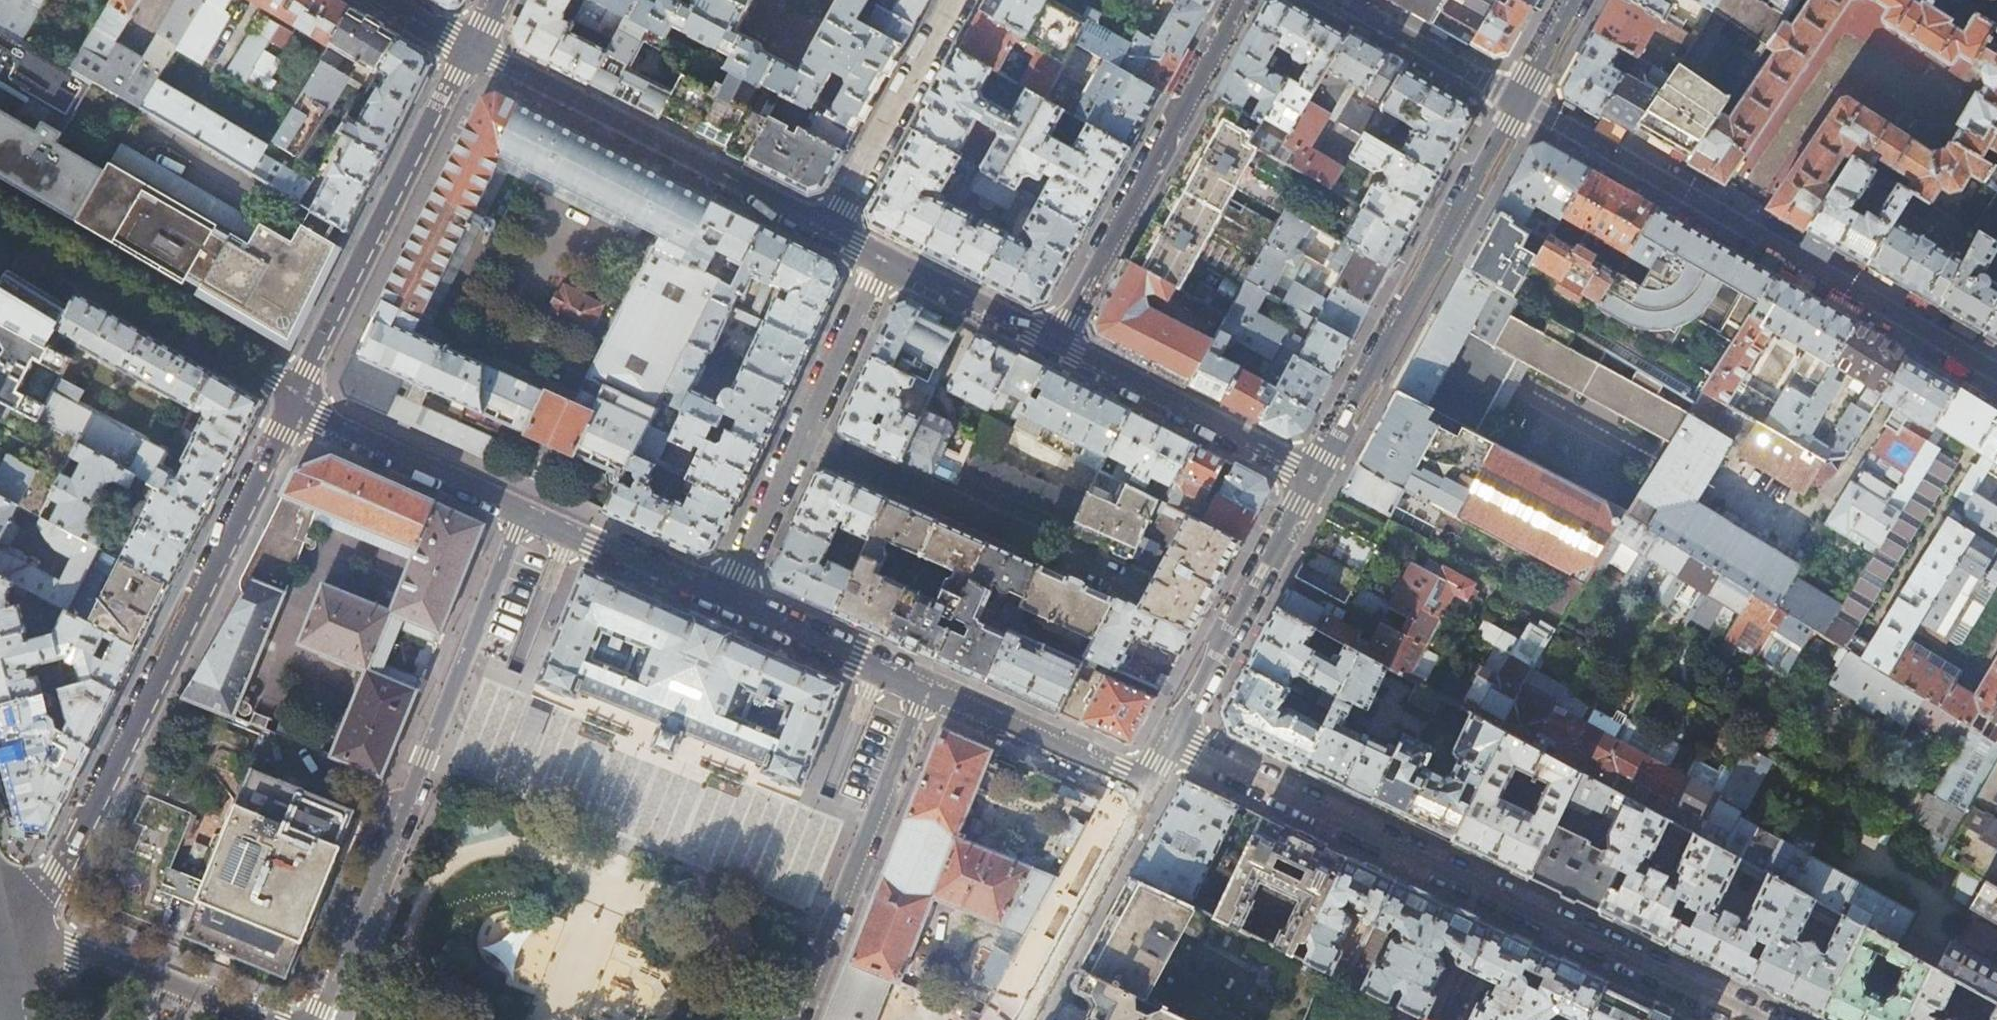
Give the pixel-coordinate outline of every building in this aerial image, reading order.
[(22,39),(39,11),(31,6),(34,1),(42,6),(46,0),(0,0),(0,27),(22,39)] [(110,4),(130,16),(140,0),(113,0),(110,4)] [(159,32),(178,43),(204,0),(178,0),(159,32)] [(178,43),(166,64),(185,76),(193,63),(195,64),(204,49),(207,51),(229,14),(223,10),(229,0),(204,0),(178,43)] [(283,18),(294,0),(253,0),(283,18)] [(283,18),(330,46),(353,9),(338,0),(294,0),(283,18)] [(449,8),(462,5),(464,0),(436,0),(449,8)] [(529,4),(514,33),(519,48),(552,64),(570,31),(573,26),(563,20),(565,12),(571,0),(531,0),(529,4)] [(587,0),(572,0),(578,4),(574,11),(580,13),(587,0)] [(593,0),(587,0),(580,13),(576,20),(615,39),(627,18),(593,0)] [(627,18),(649,30),(668,39),(674,26),(732,57),(725,70),(760,88),(762,84),(783,95),(811,109),(813,106),(814,107),(834,70),(846,76),(847,84),(834,108),(830,109),(827,114),(857,131),(862,121),(868,112),(874,101),(880,90),(886,79),(892,68),(898,57),(904,47),(861,22),(871,3),(873,0),(839,0),(814,43),(800,68),(765,50),(764,43),(739,30),(754,0),(695,0),(692,6),(680,0),(593,0),(627,18)] [(871,3),(915,26),(924,11),(930,0),(873,0),(871,3)] [(981,11),(1026,36),(1024,39),(1030,43),(1064,63),(1075,42),(1119,67),(1150,12),(1153,7),(1141,0),(987,0),(981,11)] [(1183,56),(1205,15),(1214,0),(1179,0),(1156,41),(1183,56)] [(1255,25),(1282,40),(1279,45),(1293,54),(1290,58),(1303,65),(1306,61),(1311,64),(1302,79),(1301,83),(1314,90),(1347,37),(1320,21),(1284,0),(1277,0),(1267,3),(1262,12),(1255,25)] [(1411,10),(1433,23),(1447,0),(1393,0),(1411,10)] [(1452,1),(1450,0),(1447,0),(1433,23),(1471,45),(1495,3),(1489,0),(1487,0),(1484,5),(1475,0),(1452,0),(1452,1)] [(1508,2),(1505,6),(1496,1),(1496,2),(1495,3),(1471,45),(1494,58),(1508,54),(1530,14),(1533,9),(1518,0),(1505,0),(1508,2)] [(1533,9),(1537,0),(1518,0),(1533,9)] [(1593,31),(1638,57),(1654,27),(1691,49),(1697,39),(1628,0),(1611,0),(1602,15),(1593,31)] [(1697,39),(1713,11),(1719,0),(1689,0),(1707,10),(1702,14),(1694,28),(1685,22),(1684,24),(1670,15),(1675,6),(1667,1),(1667,0),(1628,0),(1697,39)] [(1792,28),(1784,23),(1769,46),(1777,51),(1730,120),(1725,117),(1729,110),(1726,107),(1693,154),(1688,162),(1722,182),(1728,179),(1848,0),(1811,0),(1792,28)] [(1761,0),(1719,0),(1713,11),(1768,47),(1769,46),(1784,23),(1789,16),(1766,3),(1761,0)] [(1766,3),(1789,16),(1800,0),(1768,0),(1766,3)] [(1990,40),(1992,37),(1990,35),(1996,25),(1979,15),(1971,11),(1959,29),(1944,20),(1945,19),(1919,2),(1919,3),(1914,0),(1873,0),(1887,9),(1881,18),(1883,24),(1946,64),(1950,63),(1955,54),(1981,70),(1980,72),(1983,83),(1985,84),(1946,153),(1946,151),(1933,154),(1932,156),(1846,100),(1843,101),(1772,205),(1772,210),(1806,230),(1833,188),(1825,183),(1844,151),(1853,156),(1867,165),(1872,156),(1914,182),(1909,190),(1913,193),(1927,202),(1931,204),(1940,188),(1948,194),(1957,192),(1968,176),(1982,185),(1987,179),(1995,167),(1981,157),(1989,145),(1996,151),(1996,44),(1990,40)] [(1964,7),(1971,11),(1979,15),(1985,11),(1973,0),(1970,0),(1969,1),(1964,7)] [(907,40),(915,26),(871,3),(861,22),(904,47),(907,40)] [(115,41),(130,16),(110,4),(72,69),(94,82),(139,108),(156,80),(161,72),(163,68),(166,64),(178,43),(159,32),(144,58),(115,41)] [(396,35),(353,9),(330,46),(324,57),(322,59),(336,67),(344,54),(377,74),(378,71),(399,37),(396,35)] [(1026,36),(981,11),(970,30),(959,50),(992,69),(1002,75),(1006,77),(1012,65),(1004,61),(1016,40),(1023,43),(1026,52),(1030,43),(1024,39),(1026,36)] [(1183,56),(1156,41),(1154,44),(1144,38),(1156,16),(1150,12),(1119,67),(1163,92),(1163,93),(1184,56),(1183,56)] [(227,67),(245,78),(268,39),(282,48),(291,32),(268,18),(259,33),(251,28),(227,67)] [(649,30),(627,18),(615,39),(609,52),(591,83),(636,106),(659,117),(661,113),(681,77),(673,73),(664,89),(627,70),(649,30)] [(1264,72),(1279,45),(1282,40),(1255,25),(1248,38),(1216,96),(1221,99),(1261,121),(1286,80),(1276,75),(1270,76),(1264,72)] [(77,223),(107,172),(58,143),(94,82),(72,69),(22,39),(0,27),(0,177),(77,223)] [(609,52),(570,31),(552,64),(575,76),(591,83),(609,52)] [(1350,31),(1347,37),(1314,90),(1288,133),(1280,146),(1274,157),(1331,189),(1336,180),(1344,167),(1309,147),(1349,81),(1360,88),(1358,92),(1362,95),(1365,91),(1385,102),(1405,69),(1408,64),(1398,59),(1388,53),(1372,44),(1350,31)] [(1638,57),(1593,31),(1563,87),(1566,99),(1582,108),(1600,117),(1602,113),(1623,74),(1611,67),(1615,60),(1621,64),(1627,60),(1634,63),(1638,57)] [(426,53),(399,37),(378,71),(387,76),(360,123),(350,118),(340,133),(386,156),(398,133),(430,67),(426,53)] [(1163,92),(1119,67),(1075,42),(1064,63),(1044,99),(1045,100),(1131,149),(1147,120),(1159,100),(1163,92)] [(1064,63),(1030,43),(1026,52),(1035,57),(1020,85),(1025,89),(1044,99),(1064,63)] [(322,59),(324,57),(310,49),(287,88),(300,95),(322,59)] [(992,69),(959,50),(939,86),(914,131),(958,155),(979,120),(989,101),(982,97),(980,89),(992,69)] [(725,70),(694,53),(681,77),(661,113),(675,120),(697,131),(727,147),(744,116),(754,99),(760,88),(725,70)] [(1638,57),(1634,63),(1632,67),(1629,73),(1627,76),(1623,74),(1602,113),(1630,129),(1634,131),(1639,124),(1671,77),(1638,57)] [(336,67),(322,59),(300,95),(276,135),(273,140),(271,142),(308,161),(318,144),(311,139),(349,75),(336,67)] [(1623,69),(1629,73),(1632,67),(1626,64),(1623,69)] [(1680,64),(1671,77),(1639,124),(1646,128),(1693,154),(1726,107),(1732,98),(1680,64)] [(1737,91),(1742,94),(1748,85),(1761,68),(1756,64),(1737,91)] [(170,71),(163,68),(161,72),(167,76),(170,71)] [(1438,88),(1405,69),(1385,102),(1380,108),(1379,112),(1365,134),(1384,145),(1390,135),(1381,130),(1386,123),(1395,128),(1400,119),(1415,128),(1402,150),(1397,147),(1394,151),(1440,177),(1446,166),(1457,147),(1472,119),(1468,105),(1444,92),(1438,88)] [(1016,83),(1006,77),(1002,75),(996,88),(1009,95),(1016,83)] [(1289,76),(1286,80),(1261,121),(1261,122),(1262,122),(1265,118),(1288,133),(1314,90),(1301,83),(1289,76)] [(268,147),(156,80),(139,108),(251,175),(263,155),(268,147)] [(775,109),(783,95),(762,84),(760,88),(754,99),(775,109)] [(1447,87),(1444,92),(1468,105),(1472,119),(1457,147),(1462,150),(1478,121),(1473,101),(1447,87)] [(1045,100),(1044,99),(1025,89),(1011,113),(989,101),(979,120),(998,130),(1001,136),(981,168),(982,169),(980,171),(1000,182),(1045,100)] [(684,262),(715,202),(674,181),(570,129),(497,92),(483,97),(417,228),(356,350),(340,382),(343,390),(345,396),(410,424),(465,449),(474,430),(424,408),(431,390),(468,406),(464,417),(550,454),(573,464),(577,454),(624,475),(628,466),(635,454),(661,403),(691,345),(713,300),(723,282),(715,278),(706,273),(684,262)] [(802,125),(811,109),(783,95),(775,109),(765,127),(747,161),(746,162),(754,166),(809,194),(824,190),(845,153),(801,129),(796,137),(786,132),(787,128),(781,124),(785,116),(802,125)] [(1365,134),(1379,112),(1351,96),(1337,120),(1364,136),(1365,134)] [(1151,225),(1148,230),(1131,262),(1177,288),(1186,292),(1228,316),(1247,281),(1277,225),(1245,207),(1242,212),(1228,205),(1259,149),(1249,143),(1256,132),(1261,122),(1261,121),(1221,99),(1194,146),(1187,160),(1151,225)] [(1105,197),(1131,149),(1045,100),(1000,182),(1018,192),(1087,229),(1105,197)] [(827,114),(814,107),(813,106),(811,109),(802,125),(800,129),(801,129),(845,153),(846,149),(857,131),(827,114)] [(765,127),(744,116),(727,147),(725,150),(735,155),(743,159),(747,161),(765,127)] [(273,140),(276,135),(269,131),(266,136),(273,140)] [(925,252),(949,204),(947,203),(921,199),(921,194),(926,191),(942,194),(962,158),(958,155),(914,131),(890,172),(869,212),(873,226),(891,235),(925,252)] [(1280,146),(1256,132),(1249,143),(1259,149),(1274,157),(1280,146)] [(368,193),(386,156),(340,133),(334,143),(347,149),(342,157),(337,155),(334,161),(336,162),(316,203),(302,196),(298,202),(311,210),(336,224),(348,231),(368,193)] [(1384,145),(1365,134),(1364,136),(1350,158),(1372,171),(1384,170),(1388,177),(1386,183),(1373,183),(1361,206),(1364,208),(1410,234),(1421,214),(1440,177),(1394,151),(1384,145)] [(1505,192),(1496,209),(1547,241),(1551,235),(1558,224),(1591,169),(1544,142),(1531,146),(1520,165),(1505,192)] [(967,150),(962,158),(975,164),(979,157),(967,150)] [(310,183),(263,155),(251,175),(298,202),(302,196),(310,183)] [(1867,165),(1853,156),(1833,188),(1806,230),(1843,251),(1867,265),(1903,208),(1913,193),(1909,190),(1867,165)] [(107,172),(77,223),(185,285),(188,279),(217,228),(219,226),(111,164),(107,172)] [(1987,179),(1996,186),(1996,164),(1995,167),(1987,179)] [(1624,189),(1591,169),(1558,224),(1563,227),(1561,231),(1573,238),(1574,236),(1582,241),(1579,246),(1593,254),(1596,248),(1607,255),(1606,257),(1616,264),(1619,260),(1624,263),(1657,208),(1624,189)] [(1018,192),(1000,182),(980,171),(969,189),(954,206),(958,208),(970,196),(973,191),(983,197),(981,200),(981,201),(981,202),(981,203),(981,204),(982,205),(987,209),(988,209),(989,209),(990,209),(991,209),(992,208),(995,203),(1004,208),(1003,210),(1002,220),(1007,222),(1008,212),(1018,192)] [(1357,192),(1336,180),(1331,189),(1352,201),(1357,192)] [(1972,227),(1978,231),(1977,233),(1978,233),(1981,233),(1996,243),(1996,191),(1972,227)] [(1006,232),(1008,233),(994,260),(991,259),(982,281),(1015,298),(1032,306),(1047,302),(1065,268),(1082,237),(1087,229),(1018,192),(1008,212),(1007,222),(1006,232)] [(1913,193),(1903,208),(1918,217),(1927,202),(1913,193)] [(757,223),(715,202),(684,262),(706,273),(718,250),(732,257),(731,259),(732,260),(728,268),(735,271),(732,277),(718,270),(715,278),(723,282),(734,288),(764,227),(757,223)] [(1927,202),(1918,217),(1931,225),(1940,210),(1931,204),(1927,202)] [(958,208),(954,206),(949,204),(925,252),(958,269),(982,281),(991,259),(994,260),(1008,233),(1006,232),(958,208)] [(1410,234),(1364,208),(1345,243),(1356,248),(1391,268),(1397,258),(1410,234)] [(1667,214),(1657,208),(1624,263),(1616,274),(1598,303),(1579,334),(1696,403),(1703,391),(1718,369),(1701,358),(1709,343),(1728,353),(1776,275),(1775,275),(1773,277),(1745,260),(1740,257),(1667,214)] [(1918,217),(1903,208),(1867,265),(1905,286),(1940,307),(1972,246),(1961,239),(1952,254),(1945,250),(1923,238),(1931,225),(1918,217)] [(1536,260),(1547,241),(1496,209),(1469,259),(1464,267),(1514,296),(1526,276),(1527,273),(1520,269),(1518,273),(1510,269),(1520,251),(1536,260)] [(232,237),(202,288),(200,291),(199,293),(290,347),(302,324),(341,246),(329,239),(332,232),(336,224),(311,210),(294,241),(262,224),(250,244),(233,234),(232,237)] [(1317,320),(1356,248),(1345,243),(1286,210),(1277,225),(1247,281),(1267,292),(1290,305),(1317,320)] [(1951,241),(1945,250),(1952,254),(1961,239),(1972,246),(1978,233),(1977,233),(1957,220),(1946,238),(1951,241)] [(768,229),(764,227),(734,288),(723,282),(713,300),(733,309),(738,299),(743,302),(754,279),(761,282),(749,306),(750,316),(758,320),(773,287),(794,242),(768,229)] [(217,228),(188,279),(192,282),(202,288),(232,237),(217,228)] [(1978,233),(1972,246),(1940,307),(1945,309),(1982,331),(1994,309),(1993,308),(1996,301),(1996,285),(1990,281),(1989,278),(1986,276),(1985,275),(1981,275),(1980,275),(1976,272),(1977,271),(1986,269),(1996,248),(1996,243),(1981,233),(1978,233)] [(1574,249),(1551,235),(1547,241),(1536,260),(1533,264),(1560,281),(1555,288),(1578,302),(1583,294),(1598,303),(1616,274),(1593,260),(1596,256),(1593,254),(1579,246),(1577,244),(1574,249)] [(794,242),(773,287),(791,296),(790,300),(784,297),(782,301),(777,298),(765,323),(812,342),(827,309),(842,278),(837,263),(829,259),(794,242)] [(1356,248),(1317,320),(1353,340),(1369,309),(1383,284),(1391,268),(1356,248)] [(1177,288),(1131,262),(1126,259),(1109,291),(1091,324),(1095,338),(1151,367),(1189,386),(1215,340),(1151,307),(1147,296),(1156,295),(1168,302),(1170,301),(1177,288)] [(1397,391),(1475,431),(1515,357),(1668,448),(1696,403),(1579,334),(1522,300),(1514,296),(1464,267),(1434,322),(1397,391)] [(3,282),(0,287),(0,320),(50,347),(52,342),(51,342),(68,309),(38,290),(9,272),(3,282)] [(1728,353),(1718,369),(1703,391),(1743,414),(1758,423),(1786,439),(1831,365),(1857,322),(1817,299),(1776,275),(1728,353)] [(1533,281),(1526,276),(1514,296),(1522,300),(1533,281)] [(1255,313),(1267,292),(1247,281),(1228,316),(1239,322),(1280,345),(1287,331),(1255,313)] [(551,311),(587,331),(601,305),(565,285),(551,311)] [(68,309),(51,342),(52,342),(50,347),(54,349),(61,337),(90,353),(89,355),(101,362),(102,360),(157,392),(156,394),(168,400),(169,398),(191,411),(213,371),(154,337),(78,292),(68,309)] [(1222,326),(1228,316),(1186,292),(1180,303),(1222,326)] [(733,309),(713,300),(691,345),(710,353),(712,355),(733,309)] [(879,339),(871,356),(892,367),(920,314),(924,308),(916,304),(909,300),(895,305),(879,339)] [(1993,308),(1994,309),(1982,331),(1996,339),(1996,301),(1993,308)] [(1311,331),(1317,320),(1290,305),(1284,315),(1311,331)] [(765,323),(758,320),(750,316),(739,311),(735,319),(762,330),(745,369),(790,389),(799,370),(812,342),(765,323)] [(925,317),(920,314),(892,367),(929,385),(939,364),(956,331),(946,327),(925,317)] [(1231,338),(1239,322),(1228,316),(1222,326),(1215,340),(1189,386),(1239,411),(1259,421),(1276,389),(1275,389),(1261,381),(1262,380),(1241,369),(1242,367),(1222,356),(1228,343),(1233,345),(1236,340),(1231,338)] [(0,320),(0,400),(39,421),(61,377),(71,359),(54,349),(50,347),(0,320)] [(1317,320),(1311,331),(1305,341),(1298,355),(1334,375),(1349,347),(1353,340),(1317,320)] [(1231,338),(1236,340),(1266,357),(1258,371),(1265,375),(1281,345),(1280,345),(1239,322),(1231,338)] [(1876,333),(1857,322),(1831,365),(1840,370),(1855,378),(1850,386),(1859,391),(1863,383),(1869,386),(1883,395),(1907,356),(1910,352),(1876,333)] [(1305,341),(1287,331),(1280,345),(1281,345),(1295,353),(1298,355),(1305,341)] [(952,391),(989,409),(1018,355),(977,334),(950,385),(952,391)] [(710,353),(691,345),(661,403),(681,412),(690,391),(692,392),(694,387),(697,388),(706,369),(703,368),(710,353)] [(1334,375),(1298,355),(1295,353),(1281,345),(1265,375),(1262,380),(1261,381),(1275,389),(1276,389),(1315,410),(1319,403),(1334,375)] [(1019,353),(1018,355),(989,409),(987,414),(997,419),(1010,394),(1021,399),(1013,415),(1019,419),(1046,367),(1022,355),(1019,353)] [(929,385),(892,367),(871,356),(854,393),(841,422),(846,436),(847,437),(902,462),(922,417),(903,408),(903,407),(903,405),(903,402),(902,399),(901,397),(905,388),(912,387),(916,392),(930,399),(935,388),(929,385)] [(1885,425),(1889,428),(1867,465),(1864,463),(1852,482),(1887,503),(1934,427),(1960,385),(1915,361),(1907,356),(1883,395),(1880,399),(1895,408),(1885,425)] [(939,364),(929,385),(935,388),(946,367),(939,364)] [(1835,379),(1840,370),(1831,365),(1786,439),(1824,460),(1828,460),(1834,449),(1809,435),(1841,383),(1835,379)] [(1089,389),(1046,367),(1019,419),(1015,427),(1043,442),(1049,429),(1106,457),(1107,455),(1131,410),(1089,389)] [(743,422),(737,436),(763,447),(774,424),(790,389),(745,369),(736,390),(734,389),(733,389),(731,389),(729,390),(728,390),(726,391),(725,392),(724,394),(718,404),(692,392),(690,391),(681,412),(723,430),(729,416),(743,422)] [(198,429),(185,423),(181,430),(235,457),(248,433),(263,401),(213,371),(191,411),(197,414),(199,414),(200,412),(203,414),(202,418),(204,420),(198,429)] [(85,391),(61,377),(39,421),(79,442),(153,483),(163,464),(168,455),(146,442),(148,439),(80,401),(85,391)] [(1960,385),(1934,427),(1944,432),(1977,453),(1989,433),(1996,438),(1996,402),(1963,380),(1960,385)] [(1880,399),(1883,395),(1869,386),(1856,407),(1850,408),(1837,429),(1839,431),(1832,444),(1836,446),(1834,449),(1828,460),(1831,459),(1844,457),(1880,399)] [(1305,429),(1315,410),(1276,389),(1259,421),(1263,424),(1287,436),(1296,432),(1305,429)] [(1629,510),(1475,431),(1397,391),(1393,398),(1361,456),(1357,464),(1443,510),(1585,581),(1596,563),(1627,514),(1629,510)] [(1696,403),(1668,448),(1629,510),(1627,514),(1814,629),(1824,636),(1847,598),(1837,592),(1833,599),(1805,582),(1810,575),(1803,570),(1804,568),(1802,567),(1807,556),(1799,551),(1793,561),(1696,501),(1733,440),(1711,427),(1720,412),(1737,423),(1743,414),(1703,391),(1696,403)] [(11,456),(36,471),(19,505),(41,517),(51,499),(63,474),(72,456),(79,442),(39,421),(0,400),(0,450),(11,456)] [(681,412),(661,403),(635,454),(686,478),(697,483),(738,501),(754,468),(763,447),(737,436),(723,430),(681,412)] [(922,417),(902,462),(954,486),(959,475),(973,443),(965,440),(958,456),(945,449),(954,430),(951,422),(925,410),(922,417)] [(1131,412),(1131,410),(1107,455),(1129,466),(1127,471),(1133,474),(1131,479),(1147,487),(1152,478),(1174,489),(1182,474),(1197,446),(1162,428),(1131,412)] [(1013,427),(997,419),(987,414),(973,443),(959,475),(1014,500),(1060,521),(1073,527),(1085,500),(1027,474),(998,461),(1013,427)] [(1824,460),(1786,439),(1758,423),(1745,446),(1810,486),(1812,483),(1819,486),(1835,468),(1831,459),(1828,460),(1824,460)] [(1934,450),(1944,432),(1934,427),(1887,503),(1900,511),(1874,554),(1847,598),(1824,636),(1850,652),(1890,676),(1912,640),(1919,629),(1977,536),(1950,519),(1872,645),(1854,634),(1958,466),(1934,450)] [(181,430),(174,444),(183,449),(189,437),(193,439),(182,460),(187,463),(180,476),(175,473),(174,470),(163,464),(153,483),(208,513),(217,493),(235,457),(181,430)] [(474,430),(465,449),(524,476),(529,467),(495,451),(499,441),(474,430)] [(1996,457),(1996,438),(1989,433),(1977,453),(1984,457),(1978,468),(1975,466),(1956,497),(1967,504),(1984,477),(1996,457)] [(171,585),(196,535),(208,513),(153,483),(79,442),(72,456),(83,461),(74,479),(63,474),(51,499),(61,505),(52,522),(99,547),(171,585)] [(1210,489),(1225,460),(1197,446),(1182,474),(1210,489)] [(631,482),(630,483),(629,484),(621,481),(605,512),(627,521),(660,536),(676,500),(686,478),(635,454),(628,466),(636,470),(636,471),(636,474),(637,475),(638,476),(636,481),(634,481),(633,481),(631,482)] [(11,456),(0,476),(0,495),(19,505),(36,471),(11,456)] [(416,548),(434,501),(333,456),(315,462),(295,470),(290,480),(254,553),(240,580),(240,582),(241,589),(245,594),(182,696),(234,717),(313,519),(318,508),(334,515),(416,548)] [(1984,477),(1996,485),(1996,457),(1984,477)] [(1235,464),(1233,465),(1221,489),(1217,486),(1215,490),(1218,491),(1203,521),(1241,541),(1249,528),(1256,514),(1257,514),(1270,491),(1266,478),(1236,463),(1235,464)] [(1443,510),(1357,464),(1342,491),(1390,517),(1385,526),(1424,545),(1443,510)] [(810,490),(793,525),(829,542),(832,543),(839,526),(844,528),(844,529),(867,540),(886,497),(831,472),(830,471),(816,477),(810,490)] [(1206,496),(1210,489),(1182,474),(1174,489),(1166,503),(1176,508),(1186,487),(1206,496)] [(1095,477),(1085,500),(1073,527),(1071,530),(1137,559),(1137,558),(1147,539),(1142,537),(1154,510),(1161,513),(1161,512),(1166,503),(1117,479),(1114,486),(1095,477)] [(1996,489),(1996,485),(1984,477),(1967,504),(1965,508),(1965,510),(1964,512),(1965,515),(1966,516),(1968,517),(1996,535),(1996,508),(1988,503),(1996,489)] [(1900,511),(1887,503),(1852,482),(1827,524),(1819,519),(1803,545),(1810,550),(1823,529),(1829,533),(1832,528),(1874,554),(1900,511)] [(716,549),(738,501),(697,483),(687,504),(676,500),(660,536),(681,545),(702,555),(711,551),(716,549)] [(11,520),(19,505),(0,495),(0,539),(11,520)] [(939,521),(886,497),(867,540),(854,571),(835,614),(860,625),(886,637),(909,587),(914,576),(906,572),(901,583),(880,573),(888,555),(886,548),(889,542),(922,557),(939,521)] [(434,501),(416,548),(390,610),(323,583),(298,644),(366,672),(332,756),(383,777),(421,685),(423,678),(383,663),(397,628),(437,644),(486,524),(434,501)] [(1203,521),(1176,508),(1166,503),(1161,512),(1175,519),(1178,515),(1187,519),(1145,596),(1139,607),(1160,617),(1193,630),(1199,620),(1221,579),(1241,541),(1203,521)] [(318,508),(313,519),(329,526),(334,515),(318,508)] [(1814,629),(1627,514),(1596,563),(1604,568),(1612,556),(1620,542),(1640,555),(1632,568),(1622,585),(1627,588),(1637,571),(1642,574),(1647,565),(1642,563),(1645,558),(1665,570),(1655,586),(1661,590),(1659,594),(1670,602),(1683,581),(1702,593),(1690,613),(1705,622),(1717,602),(1734,613),(1724,630),(1730,633),(1725,641),(1733,646),(1749,621),(1766,632),(1751,657),(1757,661),(1764,650),(1771,654),(1779,640),(1793,649),(1785,663),(1783,666),(1790,671),(1814,629)] [(1332,516),(1330,521),(1347,530),(1350,525),(1332,516)] [(0,539),(0,577),(29,592),(41,598),(67,611),(99,547),(52,522),(41,517),(38,524),(52,547),(68,556),(61,580),(13,555),(16,549),(11,546),(20,527),(16,522),(11,520),(0,539)] [(1295,579),(1347,606),(1358,585),(1377,545),(1347,530),(1330,521),(1327,519),(1299,571),(1295,579)] [(989,544),(939,521),(922,557),(956,573),(953,579),(946,581),(937,600),(939,603),(923,596),(924,594),(909,587),(886,637),(911,648),(936,659),(949,630),(955,619),(989,544)] [(819,563),(829,542),(793,525),(771,574),(773,580),(776,588),(800,598),(835,614),(854,571),(829,560),(825,569),(823,568),(819,563)] [(1977,536),(1919,629),(1950,648),(1963,644),(1996,587),(1996,548),(1977,536)] [(1147,539),(1137,558),(1150,564),(1159,545),(1147,539)] [(1620,542),(1612,556),(1632,568),(1640,555),(1620,542)] [(1040,567),(989,544),(955,619),(966,624),(961,636),(949,630),(936,659),(964,671),(987,682),(1009,636),(982,624),(981,622),(996,588),(998,588),(999,590),(1000,591),(1001,593),(1003,594),(1007,595),(1009,595),(1011,594),(1025,601),(1040,567)] [(171,585),(99,547),(67,611),(82,618),(90,600),(86,598),(99,573),(112,580),(90,622),(140,647),(156,615),(171,585)] [(1292,583),(1279,607),(1360,651),(1388,667),(1416,682),(1427,688),(1432,680),(1429,678),(1414,671),(1426,648),(1455,594),(1473,603),(1479,591),(1474,588),(1476,583),(1445,567),(1439,576),(1414,563),(1392,603),(1390,607),(1410,618),(1406,626),(1380,614),(1377,619),(1382,622),(1382,624),(1371,644),(1360,638),(1363,633),(1332,616),(1333,615),(1330,613),(1333,606),(1292,583)] [(623,585),(584,567),(537,682),(578,699),(581,691),(662,724),(660,729),(665,731),(667,725),(673,728),(679,730),(677,736),(682,738),(684,733),(765,765),(762,772),(803,789),(840,696),(845,683),(805,666),(804,667),(781,656),(741,638),(742,637),(736,634),(737,631),(715,622),(694,612),(692,615),(685,612),(685,613),(623,586),(623,585)] [(1040,567),(1025,601),(1022,609),(1017,619),(1022,622),(1027,610),(1088,639),(1082,643),(1080,649),(1081,650),(1087,652),(1112,606),(1114,601),(1040,567)] [(1566,574),(1544,604),(1562,617),(1583,587),(1566,574)] [(26,632),(27,632),(20,605),(11,607),(8,596),(12,589),(15,591),(16,595),(25,600),(29,592),(0,577),(0,639),(26,632)] [(1358,585),(1347,606),(1382,624),(1382,622),(1377,619),(1380,614),(1406,626),(1410,618),(1390,607),(1392,603),(1358,585)] [(82,618),(67,611),(41,598),(50,636),(54,635),(61,660),(68,658),(69,662),(74,664),(76,664),(78,672),(65,676),(68,687),(96,679),(118,691),(129,670),(140,647),(90,622),(82,618)] [(1120,611),(1112,606),(1087,652),(1085,656),(1115,669),(1134,633),(1181,653),(1193,630),(1160,617),(1139,607),(1129,602),(1122,607),(1120,611)] [(1013,627),(1017,619),(1022,609),(1010,604),(1001,622),(1013,627)] [(1360,651),(1279,607),(1267,630),(1247,667),(1287,690),(1293,678),(1300,675),(1309,680),(1309,682),(1337,697),(1338,696),(1360,651)] [(1470,711),(1504,729),(1579,770),(1645,807),(1697,835),(1720,796),(1686,777),(1696,760),(1698,757),(1691,754),(1680,774),(1670,768),(1681,748),(1659,736),(1657,739),(1647,756),(1621,742),(1630,725),(1632,722),(1592,699),(1590,702),(1580,720),(1564,709),(1573,692),(1539,673),(1550,654),(1543,651),(1556,630),(1540,621),(1536,627),(1529,623),(1516,647),(1510,644),(1514,637),(1484,620),(1475,634),(1511,654),(1497,678),(1492,675),(1493,674),(1483,667),(1478,676),(1482,678),(1493,685),(1480,709),(1475,706),(1476,703),(1470,700),(1460,695),(1456,704),(1470,711)] [(1749,621),(1733,646),(1751,657),(1766,632),(1749,621)] [(1019,630),(1013,627),(1009,636),(987,682),(996,686),(1059,714),(1076,677),(1085,656),(1087,652),(1081,650),(1076,661),(1017,634),(1019,630)] [(26,632),(0,639),(0,705),(43,694),(38,676),(31,678),(28,668),(61,660),(54,635),(50,636),(28,641),(26,632)] [(1771,654),(1785,663),(1793,649),(1779,640),(1771,654)] [(1962,671),(1912,640),(1890,676),(1940,708),(1955,683),(1962,671)] [(1414,671),(1429,678),(1441,656),(1426,648),(1414,671)] [(1368,710),(1388,667),(1360,651),(1338,696),(1354,703),(1368,710)] [(1890,676),(1850,652),(1832,685),(1859,701),(1857,704),(1874,714),(1878,708),(1907,725),(1870,794),(1933,831),(1923,849),(1944,861),(1945,858),(1996,764),(1996,742),(1977,730),(1940,708),(1890,676)] [(1981,690),(1996,699),(1996,662),(1981,690)] [(1290,691),(1287,690),(1247,667),(1238,682),(1223,710),(1226,723),(1230,734),(1246,742),(1304,770),(1330,713),(1325,711),(1318,724),(1290,709),(1283,712),(1279,706),(1281,702),(1284,702),(1290,691)] [(1089,683),(1076,677),(1059,714),(1082,724),(1084,721),(1093,725),(1132,742),(1144,720),(1157,698),(1108,677),(1095,671),(1089,683)] [(1493,685),(1482,678),(1470,700),(1476,703),(1475,706),(1480,709),(1493,685)] [(102,723),(118,691),(96,679),(68,687),(62,689),(68,713),(57,716),(60,730),(65,733),(91,746),(102,723)] [(1447,698),(1427,688),(1416,682),(1407,700),(1439,717),(1447,698)] [(1955,683),(1940,708),(1977,730),(1981,725),(1976,722),(1981,713),(1982,714),(1983,715),(1983,716),(1984,717),(1987,718),(1988,718),(1989,718),(1991,718),(1996,708),(1996,699),(1981,690),(1977,696),(1955,683)] [(43,694),(0,705),(0,728),(2,735),(25,825),(37,826),(50,827),(67,793),(91,746),(65,733),(60,741),(52,742),(51,737),(53,735),(55,732),(55,728),(54,724),(51,720),(48,718),(45,718),(41,719),(38,707),(53,703),(51,692),(43,694)] [(1590,702),(1573,692),(1564,709),(1580,720),(1590,702)] [(1354,703),(1338,696),(1337,697),(1330,713),(1304,770),(1350,791),(1371,801),(1402,742),(1396,739),(1390,749),(1343,726),(1354,703)] [(1483,773),(1504,729),(1470,711),(1451,752),(1453,759),(1457,760),(1483,773)] [(282,715),(276,733),(322,752),(329,734),(282,715)] [(1720,796),(1697,835),(1715,844),(1794,887),(1866,925),(1897,943),(1896,945),(1899,947),(1918,912),(1740,816),(1744,808),(1746,809),(1774,759),(1781,763),(1794,738),(1763,720),(1729,779),(1720,796)] [(1657,739),(1630,725),(1621,742),(1647,756),(1657,739)] [(890,980),(899,983),(934,898),(1027,935),(1058,878),(1040,870),(1034,881),(1026,878),(1033,867),(978,844),(987,822),(974,817),(966,836),(961,834),(993,750),(942,727),(903,824),(890,858),(848,963),(826,1019),(874,1019),(890,980)] [(1504,729),(1483,773),(1469,802),(1468,805),(1452,840),(1501,863),(1531,878),(1554,825),(1565,801),(1579,770),(1504,729)] [(1405,735),(1402,742),(1371,801),(1405,817),(1416,794),(1421,797),(1431,773),(1423,769),(1430,755),(1430,748),(1405,735)] [(1469,802),(1483,773),(1457,760),(1449,777),(1443,779),(1431,773),(1421,797),(1416,794),(1405,817),(1412,820),(1452,840),(1468,805),(1458,800),(1459,797),(1469,802)] [(1729,779),(1696,760),(1686,777),(1720,796),(1729,779)] [(1945,858),(1963,868),(1996,887),(1996,764),(1945,858)] [(203,883),(194,906),(182,935),(191,939),(197,941),(211,947),(225,952),(238,958),(287,978),(308,927),(348,829),(356,810),(252,767),(203,883)] [(1645,807),(1579,770),(1565,801),(1601,819),(1601,818),(1611,823),(1604,835),(1605,848),(1598,850),(1589,845),(1592,839),(1587,837),(1588,835),(1580,831),(1578,836),(1554,825),(1531,878),(1541,882),(1593,907),(1599,910),(1610,886),(1617,870),(1645,807)] [(1156,831),(1131,877),(1191,906),(1239,805),(1185,779),(1156,831)] [(1059,788),(1096,809),(1102,799),(1101,799),(1083,791),(1062,781),(1059,788)] [(194,906),(203,883),(178,872),(169,869),(180,840),(186,841),(195,818),(149,794),(136,819),(147,825),(133,851),(122,845),(103,882),(112,906),(159,925),(171,896),(181,900),(194,906)] [(1621,890),(1610,886),(1599,910),(1643,930),(1669,943),(1679,922),(1680,919),(1670,914),(1678,898),(1688,903),(1715,844),(1697,835),(1645,807),(1617,870),(1628,875),(1621,890)] [(1264,816),(1237,872),(1232,881),(1221,904),(1214,917),(1242,931),(1256,901),(1253,900),(1262,884),(1300,902),(1285,933),(1282,931),(1275,946),(1296,955),(1301,944),(1309,942),(1349,857),(1305,836),(1264,816)] [(1062,843),(1074,849),(1087,827),(1077,821),(1062,843)] [(1687,905),(1698,911),(1690,927),(1679,922),(1669,943),(1704,960),(1750,982),(1794,887),(1715,844),(1688,903),(1687,905)] [(1354,860),(1349,857),(1309,942),(1313,949),(1308,961),(1327,970),(1334,974),(1343,953),(1344,951),(1344,950),(1343,948),(1340,947),(1351,920),(1351,918),(1350,914),(1344,903),(1346,903),(1351,899),(1363,913),(1362,916),(1363,918),(1364,919),(1370,922),(1344,978),(1349,981),(1397,880),(1354,860)] [(1232,881),(1237,872),(1230,868),(1226,878),(1232,881)] [(1963,868),(1947,894),(1996,922),(1996,887),(1963,868)] [(1131,877),(1123,891),(1109,917),(1090,952),(1081,968),(1188,1019),(1306,1019),(1327,970),(1308,961),(1296,955),(1275,946),(1242,931),(1214,917),(1196,909),(1191,906),(1131,877)] [(1461,991),(1471,970),(1493,925),(1444,902),(1397,880),(1349,981),(1390,1000),(1396,988),(1404,984),(1406,992),(1400,1005),(1426,1017),(1427,1018),(1437,997),(1437,995),(1437,993),(1434,990),(1447,963),(1447,961),(1443,947),(1446,946),(1448,944),(1448,943),(1458,957),(1456,960),(1458,964),(1465,967),(1440,1019),(1447,1019),(1461,991)] [(1774,993),(1822,1016),(1866,925),(1794,887),(1750,982),(1774,993)] [(1200,900),(1196,909),(1214,917),(1221,904),(1207,897),(1200,900)] [(1493,925),(1471,970),(1498,983),(1494,992),(1489,989),(1483,1003),(1479,1001),(1470,1019),(1512,1019),(1547,951),(1522,940),(1493,925)] [(1896,945),(1897,943),(1866,925),(1822,1016),(1831,1019),(1907,1019),(1933,965),(1899,947),(1896,945)] [(1951,941),(1936,968),(1958,979),(1977,990),(1996,1001),(1996,966),(1951,941)] [(979,980),(997,989),(1015,956),(997,947),(979,980)] [(1547,951),(1512,1019),(1589,1019),(1608,981),(1571,963),(1547,951)] [(1946,1019),(1930,1013),(1931,1010),(1936,1009),(1938,1005),(1942,1007),(1945,1006),(1958,979),(1936,968),(1933,965),(1907,1019),(1946,1019)] [(1081,968),(1071,987),(1089,996),(1094,1005),(1086,1019),(1188,1019),(1081,968)] [(1608,981),(1589,1019),(1691,1019),(1664,1007),(1608,981)] [(1977,990),(1974,996),(1983,1000),(1979,1007),(1991,1013),(1992,1017),(1993,1017),(1992,1019),(1996,1019),(1996,1001),(1977,990)] [(1461,991),(1447,1019),(1456,1019),(1468,994),(1461,991)] [(982,1017),(971,1011),(966,1019),(980,1019),(982,1017)]
